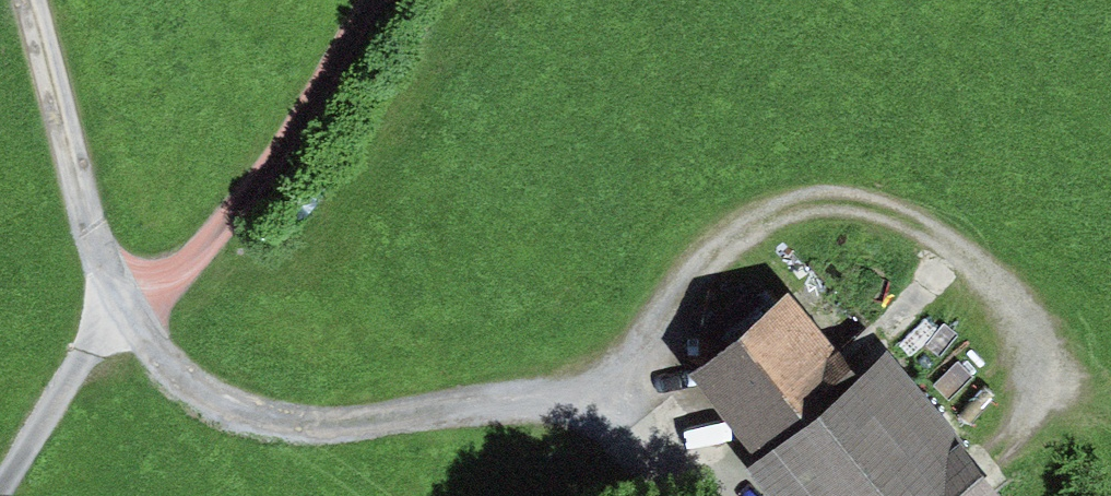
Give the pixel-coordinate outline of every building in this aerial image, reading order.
[(692,352),(759,436),(741,450),(778,495),(1004,495),(881,342),(855,363),(786,277),(692,352)]
